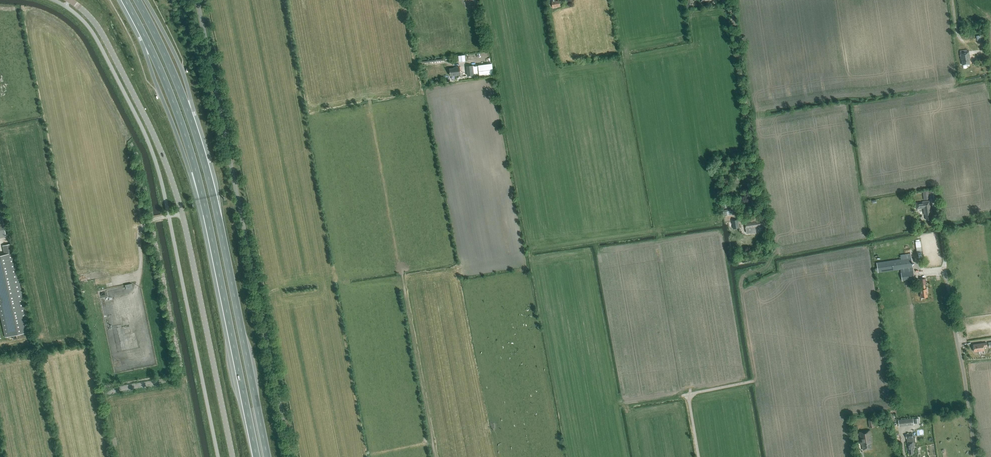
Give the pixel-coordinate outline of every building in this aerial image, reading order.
[(962,65),(970,64),(969,59),(970,58),(969,51),(960,52),(961,60),(962,60),(962,65)] [(491,64),(478,66),(479,75),(493,73),(492,64),(491,64)] [(461,76),(460,67),(454,67),(454,68),(449,68),(450,76),(451,76),(451,79),(457,79),(457,76),(461,76)] [(938,201),(936,190),(929,192),(929,191),(922,192),(924,200),(930,199),(930,203),(938,201)] [(925,215),(926,220),(930,220),(930,218),(931,218),(929,201),(922,202),(915,203),(916,209),(923,208),(924,215),(925,215)] [(740,228),(738,219),(731,221),(733,229),(740,228)] [(755,226),(761,225),(760,222),(759,222),(758,221),(755,221),(745,222),(746,229),(756,227),(755,226)] [(11,244),(3,246),(5,255),(0,256),(0,313),(5,337),(12,335),(13,339),(24,336),(23,333),(30,331),(11,244)] [(910,253),(904,254),(900,254),(901,259),(884,261),(884,259),(876,260),(878,272),(900,269),(902,281),(914,279),(910,253)] [(921,298),(928,297),(927,288),(926,289),(925,284),(926,284),(925,278),(919,279),(920,285),(921,285),(922,289),(920,289),(921,295),(920,295),(920,297),(921,297),(921,298)] [(987,346),(987,343),(974,345),(975,352),(984,350),(984,347),(987,346)] [(871,443),(872,442),(870,430),(859,431),(861,441),(860,441),(860,444),(862,444),(863,450),(871,448),(871,443)] [(913,437),(913,433),(908,434),(908,433),(907,433),(907,434),(906,434),(906,438),(907,438),(907,442),(908,450),(909,452),(913,452),(913,446),(914,446),(914,442),(916,442),(915,437),(913,437)]
